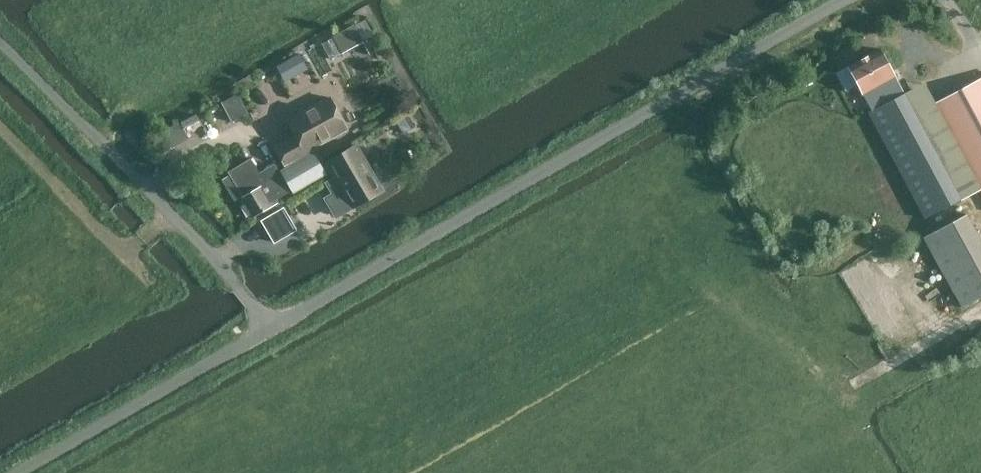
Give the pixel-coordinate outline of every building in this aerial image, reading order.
[(323,36),(329,53),(365,40),(358,23),(323,36)] [(895,77),(879,49),(848,66),(863,95),(862,95),(927,216),(961,198),(895,77)] [(293,57),(268,70),(277,87),(302,74),(293,57)] [(934,104),(980,190),(980,79),(934,104)] [(248,113),(238,93),(221,102),(232,122),(248,113)] [(334,101),(332,100),(329,96),(288,120),(297,136),(276,148),(286,165),(316,147),(315,145),(347,127),(337,110),(338,107),(334,101)] [(195,113),(180,121),(184,128),(199,121),(195,113)] [(162,135),(155,139),(163,153),(170,149),(162,135)] [(354,140),(324,157),(352,206),(382,189),(354,140)] [(312,152),(280,170),(294,192),(326,174),(312,152)] [(242,197),(251,212),(289,190),(280,175),(266,183),(252,158),(229,172),(243,196),(242,197)] [(283,207),(260,220),(274,243),(297,230),(283,207)] [(923,236),(961,307),(980,296),(980,233),(969,211),(923,236)]
